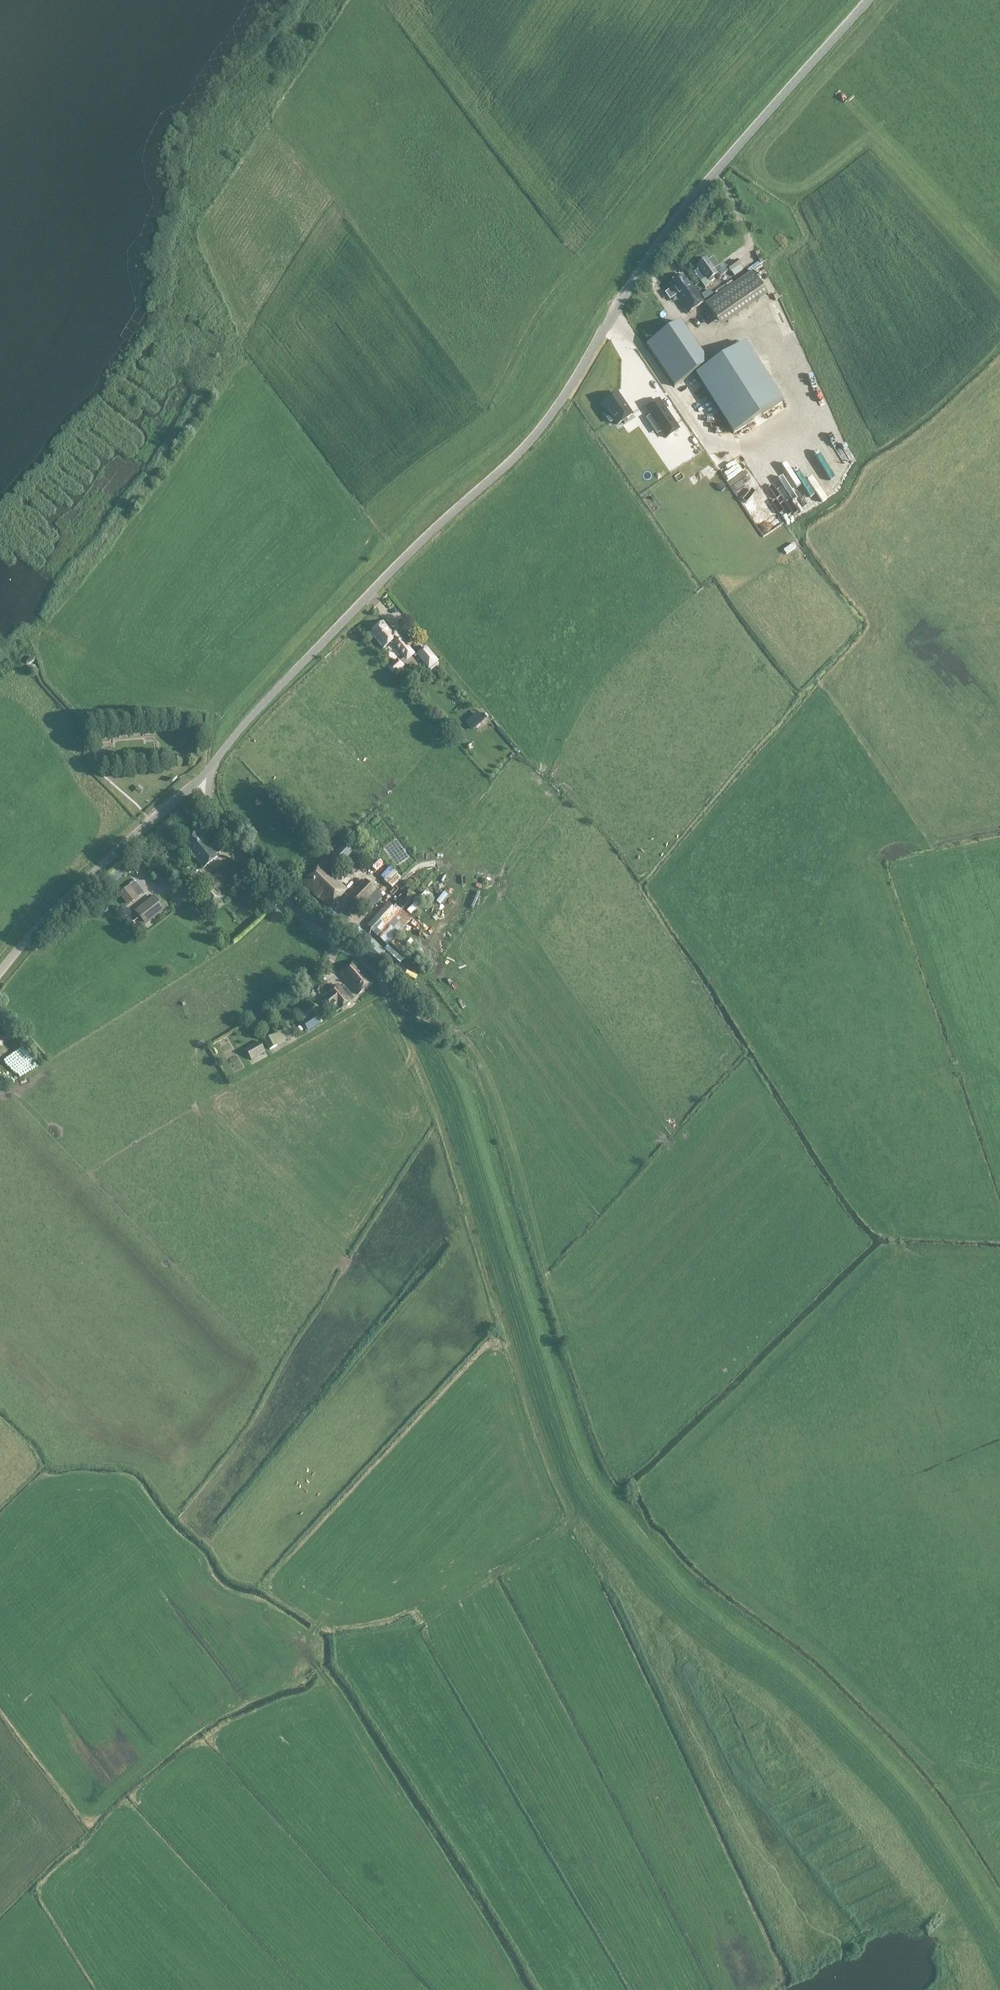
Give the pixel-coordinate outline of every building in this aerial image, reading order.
[(754,234),(748,236),(750,245),(756,244),(754,234)] [(730,270),(727,267),(728,267),(726,264),(723,263),(719,266),(713,258),(709,260),(708,259),(696,267),(698,270),(695,273),(701,282),(705,280),(709,284),(715,280),(713,277),(718,274),(720,277),(730,270)] [(741,266),(737,261),(728,267),(727,267),(730,270),(731,273),(741,266)] [(683,275),(670,284),(678,296),(676,297),(688,315),(704,303),(691,284),(689,285),(683,275)] [(705,280),(701,282),(706,289),(710,285),(709,284),(705,280)] [(709,289),(701,295),(704,300),(713,294),(709,289)] [(706,358),(684,323),(683,323),(678,316),(647,335),(678,383),(686,379),(683,373),(706,358)] [(784,400),(744,342),(709,366),(696,375),(736,433),(784,400)] [(688,393),(693,391),(688,380),(683,383),(688,393)] [(603,404),(608,411),(604,414),(610,423),(614,420),(618,426),(632,416),(617,394),(603,404)] [(659,400),(646,409),(667,438),(679,430),(659,400)] [(828,435),(833,445),(827,448),(834,462),(845,456),(833,432),(828,435)] [(857,457),(853,446),(845,448),(849,460),(857,457)] [(825,473),(810,454),(807,457),(811,461),(807,464),(823,484),(830,479),(825,473)] [(784,488),(789,485),(777,460),(772,463),(784,488)] [(797,481),(811,506),(822,499),(809,475),(797,481)] [(775,488),(786,500),(793,494),(788,488),(785,491),(779,484),(775,488)] [(802,515),(794,499),(785,504),(780,495),(777,497),(790,521),(802,515)] [(407,660),(414,655),(395,631),(392,633),(384,622),(370,633),(383,649),(392,642),(407,660)] [(439,661),(427,646),(417,655),(429,669),(439,661)] [(394,675),(404,666),(397,659),(388,668),(394,675)] [(204,868),(216,858),(217,857),(215,854),(218,852),(219,854),(226,848),(219,840),(212,845),(213,846),(211,848),(197,832),(183,843),(204,868)] [(344,843),(329,858),(338,866),(352,852),(344,843)] [(221,899),(247,877),(231,858),(206,880),(208,882),(221,899)] [(151,861),(145,866),(161,884),(167,879),(151,861)] [(341,874),(339,875),(335,871),(331,874),(328,871),(329,870),(322,863),(302,883),(312,892),(313,892),(330,908),(347,890),(338,881),(343,876),(341,874)] [(354,908),(357,905),(359,908),(360,908),(366,914),(382,897),(376,891),(365,879),(348,897),(352,901),(350,903),(354,908)] [(121,894),(128,904),(136,897),(129,888),(121,894)] [(159,896),(155,899),(153,898),(137,911),(146,923),(167,906),(159,896)] [(395,909),(388,904),(369,926),(375,932),(395,909)] [(480,921),(472,929),(476,933),(484,925),(480,921)] [(364,949),(377,961),(384,954),(371,941),(364,949)] [(358,995),(373,982),(355,961),(340,974),(358,995)] [(341,1009),(354,998),(344,986),(341,989),(338,985),(328,994),(323,998),(336,1013),(341,1009)] [(302,1022),(314,1014),(310,1008),(298,1016),(302,1022)] [(321,1024),(314,1014),(302,1022),(308,1032),(321,1024)] [(37,1062),(23,1040),(16,1045),(5,1027),(0,1030),(0,1054),(8,1066),(10,1065),(14,1071),(23,1065),(26,1069),(37,1062)] [(282,1031),(287,1040),(295,1036),(290,1027),(282,1031)] [(265,1040),(270,1050),(277,1046),(272,1036),(265,1040)] [(266,1053),(259,1041),(245,1049),(251,1061),(266,1053)] [(12,1083),(19,1078),(16,1074),(9,1078),(12,1083)]
